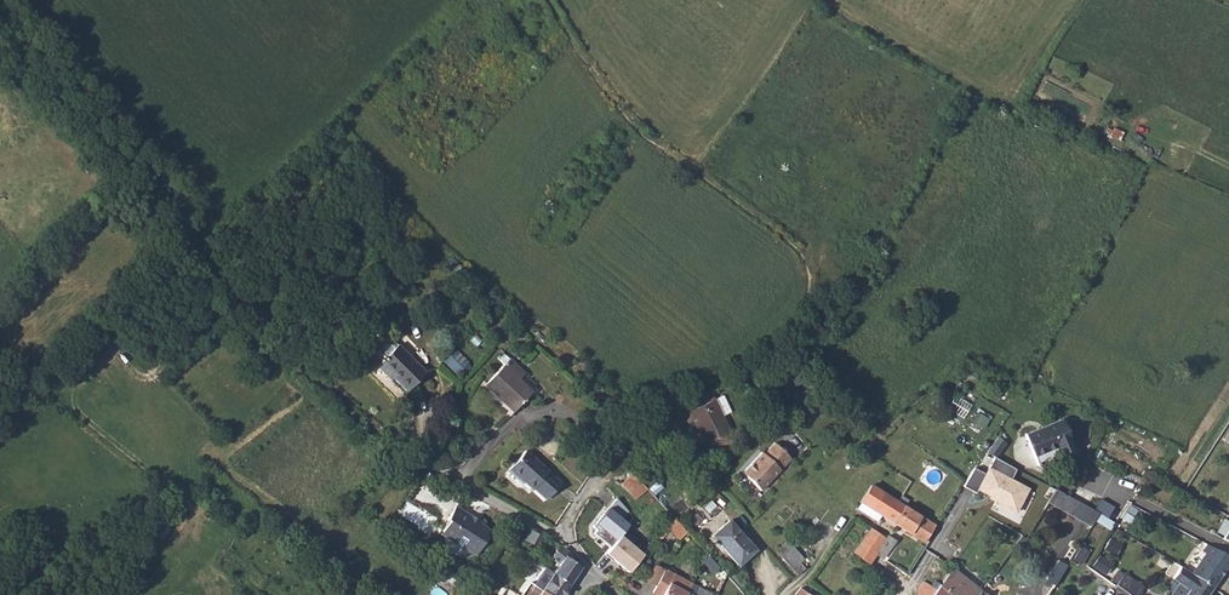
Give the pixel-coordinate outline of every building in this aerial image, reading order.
[(389,373),(406,390),(426,372),(398,344),(396,346),(391,341),(388,341),(378,350),(378,354),(383,359),(377,364),(387,374),(389,373)] [(457,373),(470,361),(457,347),(444,360),(457,373)] [(504,360),(487,379),(515,405),(533,386),(504,360)] [(717,399),(685,412),(688,420),(696,417),(701,432),(699,433),(703,443),(707,454),(733,444),(729,434),(730,433),(723,416),(732,412),(726,396),(717,399)] [(1024,431),(1031,454),(1053,448),(1055,454),(1069,450),(1061,421),(1024,431)] [(996,437),(992,444),(1000,449),(1004,442),(996,437)] [(793,458),(776,442),(765,453),(763,451),(743,471),(762,489),(793,458)] [(992,444),(987,453),(995,457),(1000,449),(992,444)] [(1053,448),(1031,454),(1033,461),(1055,454),(1053,448)] [(527,452),(510,470),(525,484),(533,491),(534,489),(547,501),(562,485),(527,452)] [(974,468),(962,486),(975,493),(977,489),(988,495),(989,494),(993,496),(991,500),(1015,513),(1028,489),(1012,480),(1018,469),(995,457),(986,474),(974,468)] [(525,484),(510,470),(508,471),(524,486),(525,484)] [(633,473),(622,483),(636,498),(648,488),(633,473)] [(879,515),(891,522),(902,506),(870,484),(855,508),(876,521),(879,515)] [(1068,497),(1056,490),(1048,503),(1061,510),(1068,497)] [(1098,513),(1068,497),(1061,510),(1090,527),(1098,513)] [(448,520),(442,530),(452,537),(451,540),(475,555),(486,537),(485,536),(489,529),(478,522),(476,524),(473,522),(472,520),(471,518),(470,515),(455,506),(446,519),(448,520)] [(902,506),(891,522),(922,543),(933,526),(902,506)] [(589,530),(609,544),(618,533),(627,523),(608,509),(589,530)] [(667,526),(681,538),(688,530),(675,517),(667,526)] [(729,521),(712,537),(737,566),(755,551),(729,521)] [(526,536),(530,539),(531,536),(535,530),(531,527),(526,536)] [(870,528),(852,552),(868,564),(874,555),(882,559),(894,541),(883,533),(881,536),(870,528)] [(442,530),(440,533),(451,540),(452,537),(442,530)] [(535,530),(531,536),(538,541),(542,534),(535,530)] [(609,544),(603,551),(629,570),(642,552),(618,533),(609,544)] [(663,533),(659,539),(667,546),(672,540),(663,533)] [(786,541),(775,551),(796,575),(804,568),(799,563),(803,559),(786,541)] [(1084,563),(1090,549),(1079,544),(1073,559),(1084,563)] [(559,564),(553,574),(569,586),(581,567),(570,560),(573,557),(572,555),(570,553),(560,545),(551,558),(559,564)] [(1190,574),(1211,587),(1219,575),(1218,575),(1221,570),(1224,572),(1228,564),(1228,557),(1206,545),(1201,552),(1204,554),(1190,574)] [(1046,580),(1055,585),(1066,565),(1058,560),(1046,580)] [(665,569),(656,564),(647,580),(656,585),(663,573),(672,577),(673,574),(665,570),(665,569)] [(445,567),(438,576),(453,586),(459,578),(445,567)] [(1180,568),(1172,579),(1178,583),(1172,594),(1206,594),(1211,587),(1190,574),(1180,568)] [(938,585),(946,590),(951,594),(977,594),(979,591),(951,569),(938,585)] [(663,573),(656,585),(653,591),(659,594),(686,594),(687,592),(691,583),(673,574),(672,577),(663,573)] [(542,590),(548,594),(563,594),(569,586),(553,574),(545,585),(542,590)] [(906,584),(919,593),(923,594),(931,594),(935,589),(912,574),(906,584)] [(1116,585),(1131,594),(1138,594),(1144,587),(1125,574),(1116,585)] [(540,582),(536,586),(542,590),(545,585),(540,582)] [(931,594),(945,594),(944,593),(946,590),(938,585),(937,584),(935,589),(931,594)] [(529,594),(548,594),(542,590),(536,586),(535,586),(529,594)] [(792,594),(809,594),(799,587),(792,594)]
